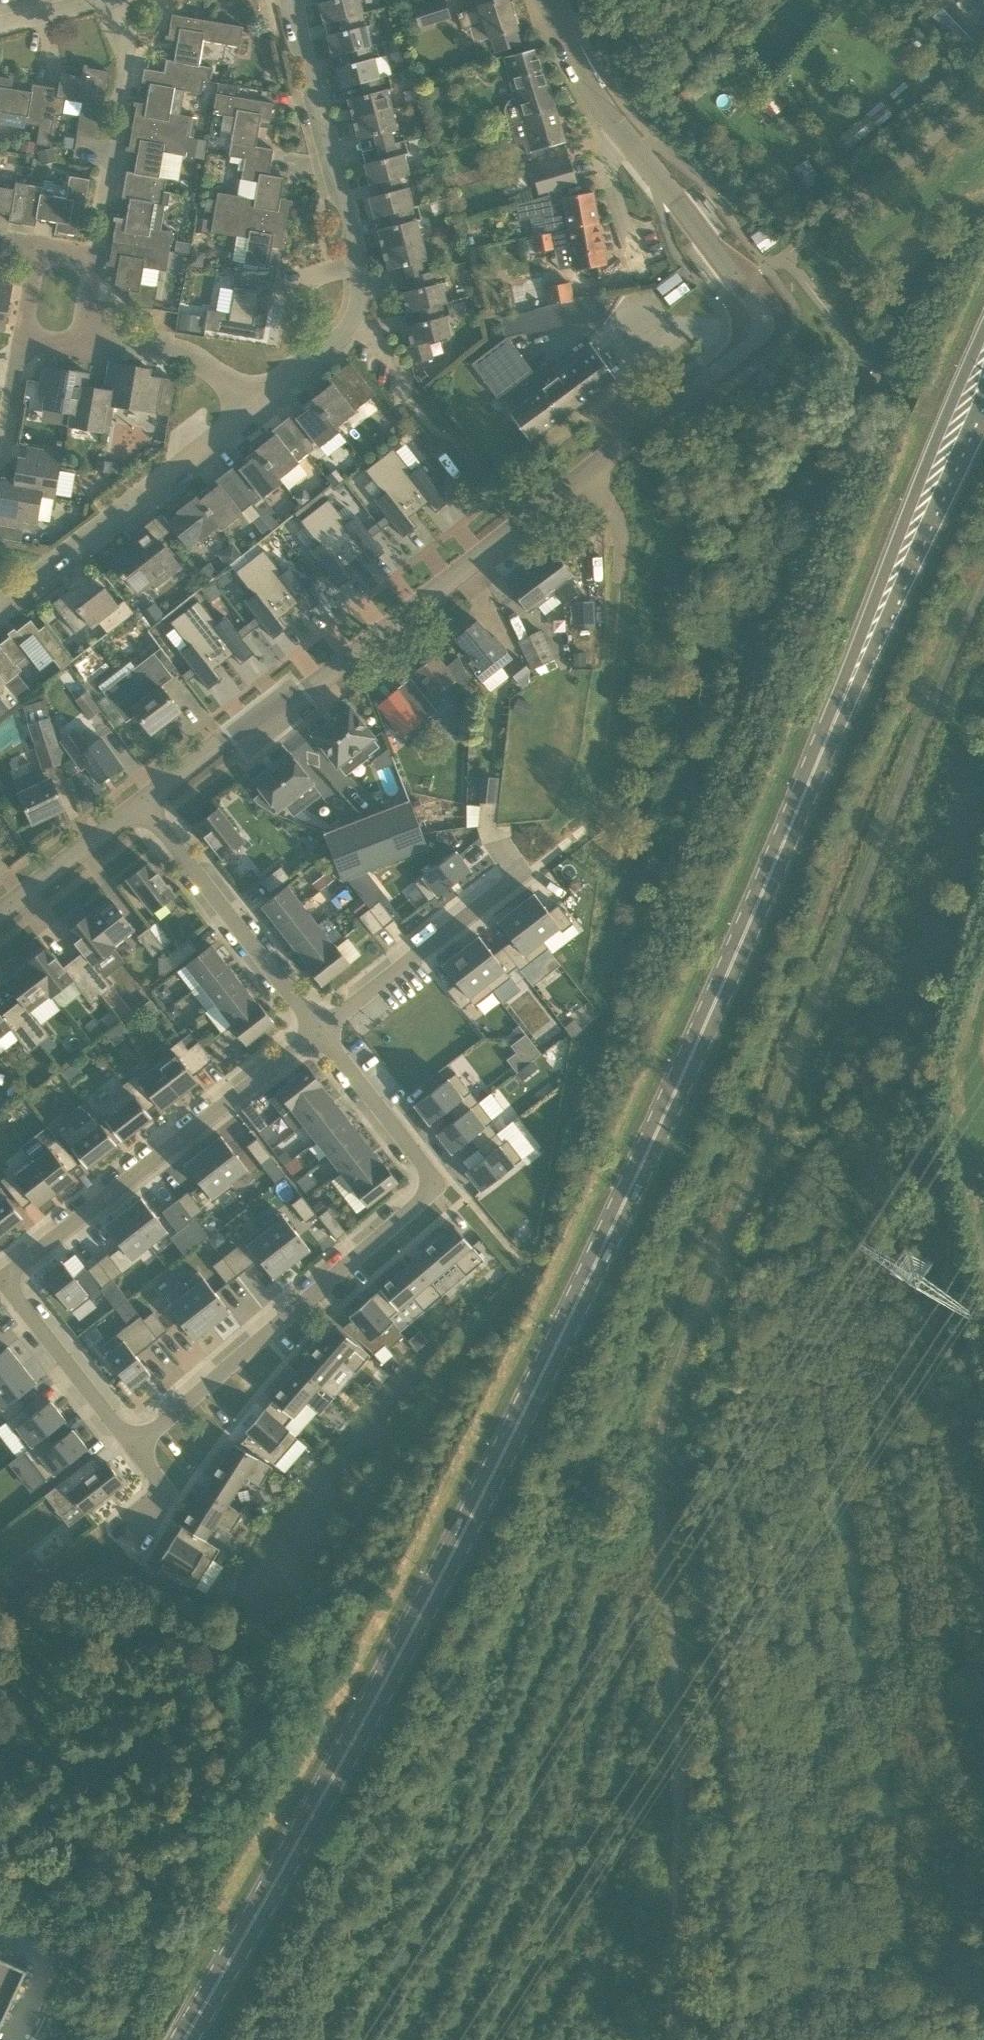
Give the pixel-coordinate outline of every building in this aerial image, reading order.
[(319,2),(325,23),(340,19),(368,12),(368,10),(363,12),(360,0),(328,0),(319,2)] [(450,16),(445,0),(436,0),(415,7),(421,25),(450,16)] [(510,0),(496,0),(481,5),(481,6),(459,13),(463,28),(472,25),(484,21),(489,37),(491,37),(495,49),(521,41),(517,29),(519,28),(517,23),(519,22),(516,12),(514,13),(510,0)] [(940,24),(934,30),(961,58),(977,43),(943,8),(934,17),(940,24)] [(371,44),(366,25),(371,23),(368,12),(340,19),(343,31),(328,35),(333,55),(376,44),(376,42),(371,44)] [(241,46),(244,27),(173,14),(169,37),(178,39),(175,60),(167,59),(164,72),(145,68),(145,69),(204,79),(210,80),(212,66),(200,64),(204,40),(241,46)] [(380,57),(376,44),(333,55),(349,51),(352,63),(336,67),(341,88),(361,83),(389,76),(388,74),(380,77),(375,58),(380,57)] [(509,124),(523,120),(556,111),(538,47),(505,57),(516,97),(512,98),(509,101),(505,110),(509,124)] [(97,138),(109,71),(86,67),(85,76),(62,73),(59,88),(47,86),(40,126),(37,144),(54,147),(59,115),(64,116),(67,100),(83,102),(78,134),(97,138)] [(202,93),(202,92),(204,79),(145,69),(142,82),(150,84),(147,106),(137,104),(133,127),(190,137),(193,117),(181,114),(185,90),(202,93)] [(12,88),(10,87),(12,78),(0,76),(0,130),(3,112),(27,116),(26,124),(40,126),(47,86),(33,83),(32,91),(12,88)] [(392,87),(389,79),(389,76),(361,83),(364,94),(348,98),(354,119),(392,109),(387,89),(392,87)] [(230,157),(231,157),(271,164),(274,148),(256,145),(260,124),(270,125),(274,103),(234,96),(236,85),(219,83),(214,113),(237,116),(230,157)] [(397,128),(392,109),(354,119),(359,139),(374,135),(378,148),(406,140),(402,126),(397,128)] [(565,142),(556,111),(523,120),(509,124),(509,125),(511,125),(517,146),(524,144),(527,153),(565,142)] [(187,156),(190,137),(133,127),(129,149),(139,150),(135,172),(127,170),(125,185),(164,192),(167,178),(179,179),(183,155),(187,156)] [(190,137),(188,155),(205,158),(207,140),(190,137)] [(408,172),(403,154),(409,152),(406,140),(378,148),(381,159),(365,163),(371,184),(382,181),(383,181),(410,174),(409,172),(408,172)] [(22,141),(21,152),(34,154),(36,144),(22,141)] [(38,151),(41,165),(57,161),(54,147),(38,151)] [(540,193),(578,182),(571,156),(532,168),(540,193)] [(243,171),(242,179),(242,180),(259,183),(256,199),(219,193),(217,200),(215,213),(286,224),(290,202),(281,200),(285,177),(269,174),(271,164),(231,157),(230,162),(240,163),(239,170),(243,171)] [(413,206),(408,187),(413,186),(410,174),(383,181),(385,192),(370,196),(375,217),(391,213),(418,206),(418,204),(413,206)] [(80,235),(90,179),(70,175),(66,198),(42,194),(43,187),(29,184),(22,224),(36,226),(38,218),(59,222),(58,231),(80,235)] [(29,184),(17,182),(16,189),(0,186),(0,212),(11,214),(9,221),(22,224),(29,184)] [(162,205),(164,192),(125,185),(122,197),(130,199),(127,221),(117,219),(113,242),(170,252),(173,231),(150,228),(154,203),(162,205)] [(599,223),(593,191),(563,197),(563,199),(564,203),(557,204),(552,205),(550,194),(516,205),(520,220),(543,216),(547,232),(599,223)] [(383,249),(422,239),(416,219),(421,218),(418,206),(391,213),(394,225),(378,229),(383,249)] [(283,246),(286,224),(215,213),(212,233),(237,237),(233,260),(237,261),(235,275),(275,282),(277,268),(269,266),(273,245),(283,246)] [(198,217),(196,231),(209,233),(210,219),(198,217)] [(606,264),(599,223),(547,232),(547,233),(532,236),(535,252),(571,245),(576,267),(576,270),(606,264)] [(415,276),(443,269),(443,267),(435,270),(431,256),(426,258),(422,239),(383,249),(389,269),(404,265),(408,277),(415,276)] [(166,270),(170,252),(113,242),(109,263),(119,265),(115,288),(130,290),(128,304),(154,308),(158,286),(141,283),(144,266),(166,270)] [(443,269),(415,276),(418,288),(403,291),(408,312),(420,309),(448,302),(447,301),(446,301),(441,283),(446,282),(443,269)] [(674,269),(654,285),(668,303),(688,287),(674,269)] [(273,295),(275,282),(235,275),(233,287),(235,289),(231,313),(208,309),(204,329),(261,338),(265,316),(255,314),(259,292),(273,295)] [(545,286),(548,302),(574,297),(571,281),(545,286)] [(13,284),(0,282),(0,329),(5,330),(13,284)] [(412,363),(434,358),(430,340),(451,335),(446,316),(451,314),(448,302),(420,309),(423,321),(407,325),(412,344),(407,346),(412,363)] [(202,316),(181,313),(179,329),(200,332),(202,316)] [(505,338),(472,363),(498,397),(506,391),(533,370),(509,338),(507,336),(505,338)] [(531,441),(617,376),(590,341),(547,374),(552,381),(510,413),(531,441)] [(337,428),(356,413),(354,411),(376,394),(351,362),(325,382),(328,386),(313,398),(337,428)] [(114,390),(112,405),(114,405),(156,412),(156,411),(162,378),(150,376),(151,369),(122,364),(118,391),(114,390)] [(87,386),(89,373),(43,365),(38,394),(46,395),(44,408),(72,412),(77,413),(82,385),(87,386)] [(112,405),(114,390),(87,386),(82,385),(77,413),(72,412),(69,425),(103,431),(108,404),(112,405)] [(337,428),(313,398),(316,402),(301,413),(298,409),(283,422),(308,454),(318,446),(320,448),(321,447),(340,432),(337,428)] [(280,479),(298,464),(297,462),(308,454),(283,422),(269,433),(272,437),(256,449),(259,453),(280,479)] [(54,497),(63,452),(29,446),(27,458),(19,457),(16,479),(15,485),(43,490),(42,495),(54,497)] [(394,448),(379,459),(418,509),(427,502),(435,512),(449,501),(420,463),(411,470),(394,448)] [(227,472),(251,504),(257,500),(262,495),(264,498),(283,483),(280,479),(259,453),(245,464),(241,460),(227,472)] [(409,516),(418,509),(379,459),(365,470),(382,492),(374,499),(387,514),(392,521),(403,537),(417,526),(409,516)] [(200,499),(220,525),(224,529),(243,514),(241,511),(251,504),(227,472),(212,483),(215,487),(200,499),(197,495),(200,499)] [(441,472),(432,479),(437,485),(447,478),(442,472),(441,472)] [(42,495),(43,490),(15,485),(16,479),(2,477),(0,491),(0,537),(20,541),(24,520),(37,522),(42,495)] [(305,487),(294,496),(302,506),(313,497),(305,487)] [(220,525),(200,499),(197,495),(182,507),(179,503),(163,515),(188,547),(199,538),(201,540),(220,525)] [(315,509),(314,510),(353,560),(363,553),(370,563),(384,552),(355,514),(346,521),(329,498),(315,509)] [(309,502),(294,513),(301,520),(314,510),(315,509),(309,502)] [(353,560),(314,510),(301,520),(300,521),(317,543),(309,550),(321,566),(326,572),(338,587),(352,577),(344,567),(353,560)] [(272,514),(264,520),(272,530),(280,523),(272,514)] [(387,514),(377,522),(382,529),(392,521),(387,514)] [(253,520),(265,535),(272,530),(264,520),(260,515),(253,520)] [(377,522),(367,530),(372,536),(382,529),(377,522)] [(157,542),(146,528),(134,537),(138,541),(111,562),(124,578),(126,576),(139,593),(152,582),(156,586),(181,566),(160,539),(157,542)] [(224,562),(239,551),(232,542),(217,552),(224,562)] [(264,549),(249,560),(288,610),(298,603),(305,613),(319,602),(290,565),(281,571),(264,549)] [(579,589),(572,579),(575,576),(554,550),(535,564),(546,578),(545,579),(555,592),(561,588),(567,598),(579,589)] [(196,570),(206,582),(218,572),(209,560),(196,570)] [(288,610),(249,560),(235,571),(253,593),(244,600),(257,616),(262,622),(273,638),(287,627),(279,617),(288,610)] [(528,612),(537,605),(544,615),(562,601),(555,592),(545,579),(546,578),(535,564),(508,585),(528,612)] [(321,566),(312,573),(317,579),(326,572),(321,566)] [(102,589),(87,570),(73,581),(76,585),(53,603),(76,633),(89,623),(92,626),(98,621),(108,634),(135,613),(124,599),(118,604),(105,587),(102,589)] [(312,573),(302,580),(307,587),(317,579),(312,573)] [(199,600),(185,611),(224,661),(233,654),(240,664),(254,653),(225,615),(216,622),(199,600)] [(573,626),(594,625),(593,601),(572,602),(573,626)] [(155,603),(144,611),(153,623),(164,614),(155,603)] [(215,668),(224,661),(185,611),(170,622),(188,644),(179,651),(191,667),(197,673),(208,689),(222,678),(215,668)] [(257,616),(247,624),(252,630),(262,622),(257,616)] [(31,619),(0,643),(0,646),(4,651),(0,654),(0,674),(7,683),(13,678),(18,674),(21,671),(16,665),(30,654),(41,669),(54,659),(62,669),(73,660),(45,625),(39,629),(31,619)] [(492,636),(478,620),(468,628),(466,626),(458,633),(459,635),(457,637),(470,652),(482,667),(474,673),(482,683),(513,658),(507,650),(509,648),(495,633),(492,636)] [(247,624),(237,631),(243,638),(252,630),(247,624)] [(538,674),(558,665),(555,658),(542,629),(518,640),(532,669),(535,668),(538,674)] [(175,666),(161,648),(155,652),(169,671),(175,666)] [(161,686),(173,677),(169,671),(155,652),(123,677),(104,692),(124,717),(134,709),(152,732),(180,711),(161,686)] [(586,653),(573,653),(574,667),(587,666),(586,653)] [(459,656),(446,667),(435,654),(415,670),(434,695),(447,685),(455,695),(456,706),(454,740),(464,740),(466,686),(471,682),(459,656)] [(513,676),(518,682),(523,688),(529,683),(529,672),(531,670),(527,665),(522,658),(508,670),(513,676)] [(191,667),(182,674),(187,681),(197,673),(191,667)] [(10,710),(21,701),(7,683),(0,674),(0,698),(10,710)] [(31,689),(27,684),(15,694),(19,699),(31,689)] [(42,769),(65,762),(43,688),(26,702),(27,704),(24,705),(29,722),(28,722),(42,769)] [(398,688),(377,704),(403,737),(424,720),(398,688)] [(90,719),(103,709),(88,690),(75,699),(90,719)] [(519,698),(513,711),(528,718),(534,705),(519,698)] [(327,758),(330,755),(338,766),(363,746),(369,754),(380,746),(373,738),(374,737),(350,706),(313,734),(322,745),(319,747),(327,758)] [(89,747),(76,729),(61,740),(83,769),(87,766),(99,782),(122,764),(101,738),(89,747)] [(263,791),(254,798),(257,802),(274,813),(278,810),(313,783),(290,753),(254,780),(263,791)] [(65,808),(47,770),(32,777),(29,771),(14,779),(21,793),(20,794),(33,822),(65,808)] [(478,775),(476,801),(497,803),(499,777),(478,775)] [(477,823),(478,803),(466,802),(465,823),(477,823)] [(420,828),(410,803),(366,820),(325,836),(329,847),(331,852),(340,876),(342,881),(347,879),(428,848),(420,828)] [(223,857),(244,840),(219,808),(198,824),(207,834),(206,835),(223,857)] [(437,895),(471,870),(456,851),(423,876),(437,895)] [(157,873),(149,863),(128,879),(153,911),(175,894),(158,872),(157,873)] [(270,892),(290,877),(281,866),(262,881),(270,892)] [(327,871),(312,884),(319,892),(334,879),(327,871)] [(278,924),(303,905),(288,885),(262,905),(278,924)] [(346,889),(338,895),(345,904),(353,898),(346,889)] [(535,893),(517,907),(542,941),(559,927),(562,931),(573,923),(558,904),(549,912),(535,893)] [(135,930),(112,900),(105,905),(103,903),(89,914),(114,946),(135,930)] [(379,901),(370,908),(384,927),(394,920),(379,901)] [(293,944),(318,924),(303,905),(278,924),(293,944)] [(542,941),(517,907),(498,921),(513,940),(503,947),(518,966),(528,957),(526,954),(542,941)] [(374,935),(384,927),(370,908),(359,916),(363,920),(374,935)] [(93,963),(114,946),(89,914),(69,930),(77,940),(76,941),(93,963)] [(308,964),(334,944),(318,924),(293,944),(308,964)] [(153,956),(164,947),(149,927),(138,936),(153,956)] [(518,966),(503,947),(494,954),(479,936),(461,950),(487,983),(504,970),(507,974),(518,966)] [(178,964),(198,949),(189,938),(172,951),(169,953),(178,964)] [(322,985),(350,963),(335,943),(334,944),(308,964),(307,965),(322,985)] [(202,984),(227,964),(212,944),(186,964),(202,984)] [(55,958),(47,947),(27,963),(51,993),(72,977),(56,957),(55,958)] [(487,983),(461,950),(443,964),(458,982),(448,990),(463,1008),(473,1000),(470,996),(487,983)] [(29,1009),(51,993),(27,963),(13,974),(14,976),(7,981),(29,1009)] [(217,1003),(243,983),(227,964),(202,984),(217,1003)] [(102,995),(113,987),(98,967),(87,975),(102,995)] [(518,967),(489,986),(500,1003),(529,984),(518,967)] [(91,1004),(102,995),(87,975),(76,984),(91,1004)] [(232,1023),(258,1003),(243,983),(217,1003),(232,1023)] [(249,1042),(275,1022),(259,1002),(258,1003),(232,1023),(231,1024),(246,1044),(249,1042)] [(11,1027),(0,1013),(0,1035),(11,1027)] [(40,1044),(51,1035),(35,1015),(25,1024),(40,1044)] [(573,1019),(564,1027),(571,1036),(581,1029),(573,1019)] [(122,1021),(114,1027),(123,1039),(131,1033),(122,1021)] [(29,1052),(40,1044),(25,1024),(14,1032),(29,1052)] [(519,1026),(510,1033),(516,1040),(525,1033),(519,1026)] [(525,1034),(512,1045),(517,1052),(531,1041),(525,1034)] [(157,1065),(180,1095),(198,1081),(194,1075),(203,1068),(189,1049),(189,1048),(182,1039),(171,1047),(174,1051),(157,1065)] [(189,1049),(203,1068),(214,1060),(203,1046),(199,1041),(189,1048),(189,1049)] [(518,1072),(517,1073),(524,1081),(540,1068),(533,1059),(518,1072)] [(75,1062),(62,1072),(70,1082),(83,1071),(75,1062)] [(180,1095),(157,1065),(140,1078),(137,1074),(126,1083),(148,1111),(158,1104),(162,1109),(180,1095)] [(293,1108),(322,1085),(323,1085),(309,1067),(279,1091),(292,1108),(293,1108)] [(456,1119),(471,1107),(475,1105),(466,1093),(462,1096),(448,1078),(415,1104),(430,1123),(448,1109),(456,1119)] [(122,1141),(143,1124),(153,1117),(148,1111),(126,1083),(114,1091),(118,1095),(99,1110),(122,1141)] [(322,1085),(293,1108),(305,1124),(334,1101),(322,1085)] [(334,1101),(305,1124),(317,1140),(346,1117),(334,1101)] [(471,1107),(456,1119),(437,1133),(452,1152),(470,1138),(478,1147),(496,1132),(488,1122),(484,1125),(471,1107)] [(118,1144),(95,1113),(75,1128),(72,1124),(61,1133),(88,1167),(118,1144)] [(346,1117),(317,1140),(330,1155),(359,1133),(346,1117)] [(264,1118),(254,1125),(259,1132),(269,1124),(264,1118)] [(269,1125),(260,1133),(265,1139),(274,1131),(269,1125)] [(496,1132),(478,1147),(485,1156),(467,1171),(482,1190),(515,1164),(501,1146),(505,1143),(496,1132)] [(359,1133),(330,1155),(342,1171),(371,1148),(359,1133)] [(32,1162),(56,1192),(74,1178),(70,1172),(79,1165),(57,1136),(46,1145),(49,1149),(32,1162)] [(230,1183),(248,1169),(222,1136),(204,1150),(230,1183)] [(262,1164),(273,1156),(258,1138),(248,1145),(262,1164)] [(371,1148),(342,1171),(354,1187),(383,1164),(371,1148)] [(212,1197),(230,1183),(204,1150),(186,1164),(212,1197)] [(303,1165),(296,1156),(293,1159),(285,1165),(292,1174),(303,1165)] [(38,1206),(56,1192),(32,1162),(16,1175),(13,1171),(2,1179),(24,1208),(33,1201),(38,1206)] [(384,1164),(383,1164),(354,1187),(367,1205),(398,1181),(384,1164)] [(297,1181),(305,1192),(316,1183),(308,1172),(297,1181)] [(15,1224),(24,1217),(0,1186),(0,1236),(15,1224)] [(204,1209),(189,1191),(179,1199),(194,1217),(204,1209)] [(302,1195),(292,1203),(306,1222),(316,1214),(305,1199),(302,1195)] [(126,1211),(152,1244),(170,1230),(144,1197),(126,1211)] [(183,1225),(194,1217),(179,1199),(169,1206),(183,1225)] [(329,1209),(319,1216),(324,1223),(334,1215),(329,1209)] [(126,1211),(108,1225),(134,1258),(152,1244),(126,1211)] [(267,1229),(293,1262),(311,1248),(285,1215),(267,1229)] [(421,1252),(412,1260),(430,1280),(454,1259),(466,1272),(483,1256),(453,1223),(421,1252)] [(293,1262),(267,1229),(249,1243),(275,1276),(293,1262)] [(239,1274),(249,1267),(235,1248),(225,1256),(239,1274)] [(115,1279),(125,1271),(111,1252),(101,1260),(115,1279)] [(229,1282),(239,1274),(225,1256),(215,1264),(229,1282)] [(46,1273),(72,1306),(90,1292),(64,1259),(46,1273)] [(101,1260),(91,1268),(105,1287),(115,1279),(101,1260)] [(442,1293),(430,1280),(412,1260),(380,1289),(371,1297),(388,1316),(397,1308),(398,1309),(413,1295),(425,1308),(441,1294),(442,1293)] [(214,1323),(232,1309),(206,1276),(188,1290),(214,1323)] [(170,1304),(196,1337),(214,1323),(188,1290),(170,1304)] [(388,1316),(371,1297),(350,1315),(353,1319),(345,1326),(344,1327),(374,1354),(401,1330),(388,1316)] [(170,1329),(156,1310),(145,1318),(160,1336),(170,1329)] [(145,1318),(135,1326),(150,1344),(160,1336),(145,1318)] [(321,1385),(329,1376),(342,1361),(356,1372),(371,1355),(337,1326),(308,1358),(309,1358),(301,1367),(321,1385)] [(417,1347),(426,1339),(420,1332),(411,1340),(417,1347)] [(126,1339),(108,1353),(134,1386),(152,1372),(126,1339)] [(8,1347),(0,1353),(0,1382),(22,1365),(8,1347)] [(18,1397),(36,1383),(22,1365),(0,1382),(0,1404),(2,1407),(0,1408),(0,1413),(6,1420),(25,1406),(18,1397)] [(265,1409),(284,1426),(292,1417),(293,1418),(293,1417),(306,1402),(319,1414),(334,1398),(335,1397),(321,1385),(301,1367),(272,1400),(273,1400),(265,1409)] [(32,1445),(47,1434),(65,1420),(50,1401),(32,1415),(25,1406),(6,1420),(14,1431),(18,1428),(32,1445)] [(242,1442),(276,1464),(298,1438),(284,1426),(265,1409),(265,1408),(246,1430),(250,1433),(243,1441),(242,1441),(242,1442)] [(36,1459),(40,1456),(54,1474),(87,1448),(73,1429),(54,1443),(47,1434),(32,1445),(28,1448),(36,1459)] [(228,1503),(235,1493),(246,1476),(261,1486),(273,1467),(235,1442),(212,1479),(206,1489),(228,1503)] [(99,1468),(92,1458),(45,1494),(58,1511),(74,1499),(85,1513),(124,1483),(107,1462),(99,1468)] [(244,1513),(228,1503),(206,1489),(205,1489),(182,1525),(183,1525),(176,1535),(214,1559),(220,1549),(205,1539),(216,1523),(231,1532),(242,1514),(243,1514),(244,1513)] [(254,1516),(267,1514),(265,1502),(252,1504),(254,1516)] [(214,1559),(176,1535),(160,1559),(165,1562),(159,1570),(158,1571),(194,1589),(214,1559)] [(22,1583),(41,1568),(31,1556),(12,1570),(22,1583)] [(30,1968),(0,1954),(0,2033),(30,1968)]
